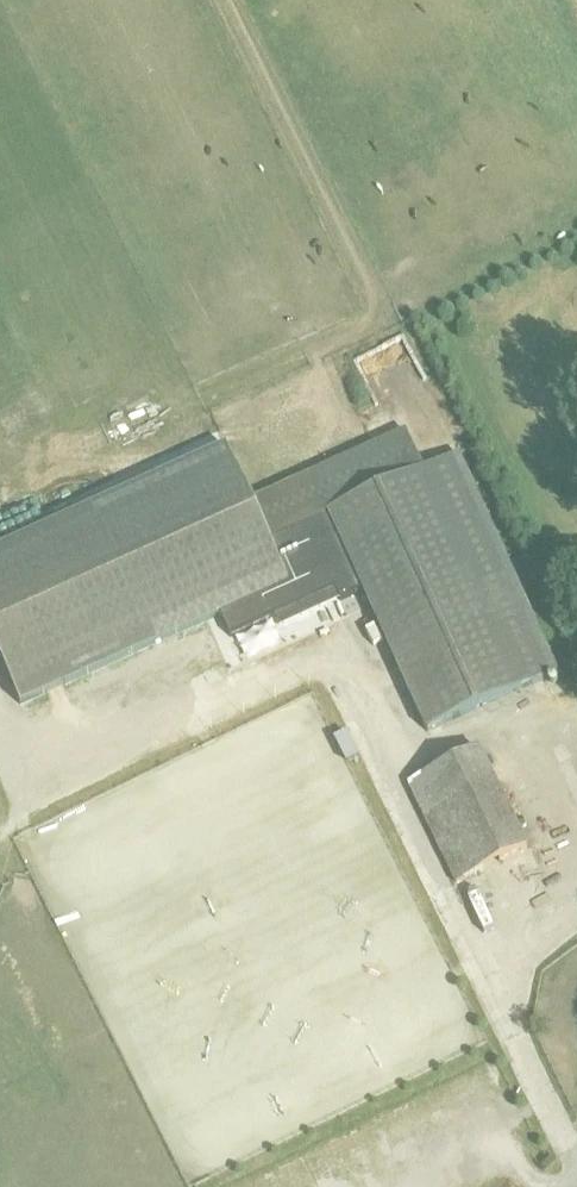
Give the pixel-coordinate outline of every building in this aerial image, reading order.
[(332,464),(252,501),(271,543),(329,516),(364,592),(427,732),(558,673),(463,464),(459,456),(440,464),(425,471),(422,464),(406,430),(332,464)] [(0,550),(0,659),(21,705),(220,615),(230,638),(335,590),(341,602),(364,592),(329,516),(271,543),(270,543),(251,501),(227,448),(191,464),(0,550)] [(118,493),(154,480),(149,467),(113,480),(118,493)] [(103,485),(77,495),(82,509),(108,499),(103,485)] [(409,784),(457,883),(527,849),(480,750),(409,784)] [(180,1148),(197,1183),(486,1035),(471,1007),(434,1044),(399,1044),(409,1063),(388,1063),(371,1046),(394,1046),(369,1037),(404,1037),(343,1015),(353,1010),(333,1003),(333,962),(316,962),(306,990),(192,950),(192,960),(228,972),(203,997),(215,1002),(200,1017),(192,1009),(188,1021),(236,1068),(216,1078),(216,1101),(221,1106),(206,1106),(206,1135),(180,1148)]
